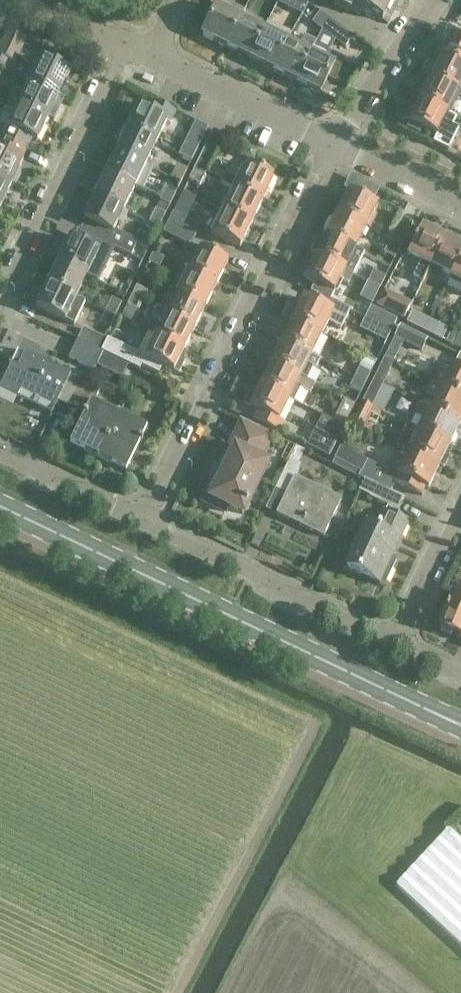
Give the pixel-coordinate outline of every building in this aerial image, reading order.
[(287,7),(302,14),(308,3),(304,0),(303,0),(291,0),(287,7)] [(391,0),(335,0),(333,4),(349,12),(352,6),(381,21),(391,0)] [(225,47),(241,15),(243,10),(231,4),(229,8),(217,2),(201,35),(225,47)] [(311,23),(321,30),(329,19),(319,12),(311,23)] [(255,18),(253,23),(251,22),(252,20),(241,15),(225,47),(249,58),(266,23),(255,18)] [(329,19),(321,30),(344,47),(352,37),(329,19)] [(267,22),(266,23),(249,58),(272,70),(288,38),(290,33),(267,22)] [(3,69),(7,60),(14,63),(25,40),(6,31),(0,43),(0,67),(3,69)] [(451,34),(440,56),(460,66),(460,39),(451,34)] [(272,70),(295,82),(312,49),(315,41),(303,35),(299,43),(288,38),(272,70)] [(324,55),(312,49),(295,82),(319,93),(327,77),(334,80),(344,60),(327,51),(324,55)] [(460,84),(460,66),(440,56),(430,78),(457,91),(460,84)] [(27,68),(22,78),(29,81),(58,96),(70,73),(41,59),(34,72),(27,68)] [(447,113),(457,91),(430,78),(419,99),(447,113)] [(18,104),(47,118),(58,96),(29,81),(18,104)] [(2,138),(26,149),(31,138),(36,141),(47,118),(18,104),(9,99),(5,109),(13,113),(6,127),(7,128),(2,138)] [(410,108),(405,119),(408,121),(408,122),(409,122),(407,128),(418,133),(420,128),(436,135),(447,113),(419,99),(414,109),(410,108)] [(137,106),(126,129),(156,143),(167,121),(171,122),(175,113),(152,102),(148,111),(137,106)] [(145,166),(156,143),(126,129),(116,151),(145,166)] [(213,130),(207,140),(193,170),(204,175),(224,135),(213,130)] [(191,161),(202,138),(189,132),(178,155),(191,161)] [(26,149),(2,138),(0,143),(0,178),(11,183),(22,160),(21,160),(26,149)] [(244,145),(241,151),(243,155),(249,158),(253,150),(244,145)] [(134,188),(145,166),(116,151),(105,174),(134,188)] [(225,173),(220,183),(231,189),(261,204),(272,181),(269,180),(273,172),(246,159),(242,167),(241,167),(236,179),(225,173)] [(176,164),(170,178),(180,183),(187,169),(176,164)] [(204,175),(193,170),(188,180),(199,185),(204,175)] [(123,210),(134,188),(105,174),(94,196),(123,210)] [(1,205),(11,183),(0,178),(0,205),(1,205)] [(176,192),(166,187),(159,201),(169,206),(176,192)] [(250,225),(261,204),(231,189),(220,210),(250,225)] [(376,216),(373,214),(378,205),(347,191),(336,213),(366,228),(370,230),(376,216)] [(79,230),(102,242),(131,255),(137,242),(114,230),(123,210),(94,196),(83,219),(84,220),(79,230)] [(165,214),(155,209),(148,223),(158,228),(165,214)] [(209,231),(211,233),(239,247),(250,225),(220,210),(209,231)] [(172,212),(167,222),(195,236),(200,226),(172,212)] [(366,228),(336,213),(326,234),(356,249),(366,228)] [(404,239),(412,222),(401,216),(392,234),(404,239)] [(192,258),(186,270),(216,285),(227,262),(191,244),(195,236),(167,222),(162,232),(189,245),(184,254),(192,258)] [(412,277),(422,282),(429,268),(444,237),(421,226),(406,257),(419,263),(412,277)] [(102,242),(79,230),(74,241),(69,238),(58,261),(87,275),(99,252),(98,251),(102,242)] [(363,252),(356,249),(326,234),(315,255),(353,274),(359,262),(363,252)] [(399,249),(404,239),(392,234),(388,243),(399,249)] [(460,257),(460,246),(444,237),(429,268),(450,278),(460,257)] [(394,258),(399,249),(388,243),(383,253),(394,258)] [(152,252),(148,262),(159,268),(164,258),(152,252)] [(310,292),(317,295),(330,302),(340,281),(348,284),(353,274),(315,255),(304,278),(314,283),(310,292)] [(450,278),(460,284),(460,257),(450,278)] [(76,298),(87,275),(58,261),(47,283),(76,298)] [(186,270),(175,291),(205,306),(216,285),(186,270)] [(84,302),(76,298),(47,283),(35,306),(73,324),(84,302)] [(131,296),(142,302),(147,292),(136,286),(131,296)] [(376,305),(404,318),(411,303),(383,290),(376,305)] [(205,306),(175,291),(165,313),(194,328),(205,306)] [(303,298),(292,320),(322,335),(329,322),(340,328),(349,311),(330,302),(317,295),(313,303),(303,298)] [(138,311),(142,302),(131,296),(126,305),(138,311)] [(111,298),(104,311),(106,312),(106,313),(114,317),(121,303),(111,298)] [(364,318),(391,331),(397,320),(370,306),(364,318)] [(160,322),(154,334),(184,349),(194,328),(165,313),(156,308),(151,318),(160,322)] [(424,332),(430,320),(411,311),(406,322),(424,332)] [(391,331),(364,318),(359,328),(386,342),(391,331)] [(283,326),(277,339),(281,341),(282,341),(312,356),(322,335),(292,320),(288,329),(283,326)] [(430,320),(424,332),(442,341),(447,329),(430,320)] [(383,358),(392,362),(403,342),(421,351),(427,339),(399,326),(383,358)] [(77,340),(100,352),(106,339),(82,328),(77,340)] [(460,350),(460,336),(451,330),(445,342),(460,350)] [(106,339),(100,352),(101,352),(128,365),(128,364),(139,370),(141,366),(158,374),(162,366),(178,374),(184,362),(179,359),(184,349),(154,334),(143,356),(106,339)] [(93,370),(95,365),(101,352),(100,352),(77,340),(68,358),(93,370)] [(281,341),(271,362),(306,380),(312,369),(314,370),(319,360),(312,356),(282,341),(281,341)] [(69,377),(70,374),(17,349),(16,350),(23,353),(17,366),(11,363),(0,385),(0,389),(16,397),(20,390),(55,406),(57,402),(69,377)] [(121,378),(128,365),(101,352),(95,365),(121,378)] [(373,380),(382,385),(392,362),(383,358),(373,380)] [(460,397),(460,369),(452,365),(452,366),(442,361),(432,382),(460,397)] [(271,362),(259,385),(290,400),(293,402),(300,389),(309,394),(314,384),(306,380),(271,362)] [(354,377),(365,383),(370,373),(359,367),(354,377)] [(69,377),(57,402),(82,414),(81,416),(84,417),(71,444),(98,458),(118,417),(92,404),(99,391),(69,377)] [(365,383),(354,377),(349,387),(360,393),(365,383)] [(371,406),(382,385),(373,380),(362,402),(371,406)] [(459,423),(460,420),(460,397),(432,382),(431,383),(429,382),(424,392),(436,398),(430,409),(459,423)] [(244,404),(249,406),(248,407),(259,412),(255,421),(276,432),(281,422),(279,421),(290,400),(259,385),(255,394),(250,392),(244,404)] [(332,421),(343,426),(354,404),(343,399),(332,421)] [(362,402),(351,424),(360,429),(371,406),(362,402)] [(459,423),(430,409),(418,402),(412,413),(421,418),(416,429),(449,445),(459,423)] [(118,417),(98,458),(125,470),(138,443),(141,444),(142,442),(139,440),(144,429),(118,417)] [(343,426),(332,421),(326,434),(314,429),(306,446),(328,457),(343,426)] [(257,461),(270,436),(245,424),(232,449),(229,447),(202,501),(224,512),(226,506),(241,514),(265,465),(257,461)] [(407,424),(401,435),(410,440),(405,450),(438,466),(439,464),(443,467),(448,458),(444,455),(449,445),(416,429),(407,424)] [(438,466),(405,450),(398,446),(386,469),(397,474),(393,482),(421,496),(425,489),(426,489),(438,466)] [(339,447),(331,464),(358,477),(361,472),(366,461),(339,447)] [(275,488),(285,493),(275,514),(322,537),(340,499),(294,477),(300,465),(289,459),(275,488)] [(374,484),(368,496),(398,511),(404,498),(374,484)] [(394,558),(389,556),(405,521),(382,510),(374,527),(365,522),(345,567),(382,585),(394,558)] [(438,627),(441,629),(440,631),(450,635),(451,633),(460,637),(460,596),(451,592),(438,627)] [(460,946),(460,840),(448,828),(396,885),(460,946)]
